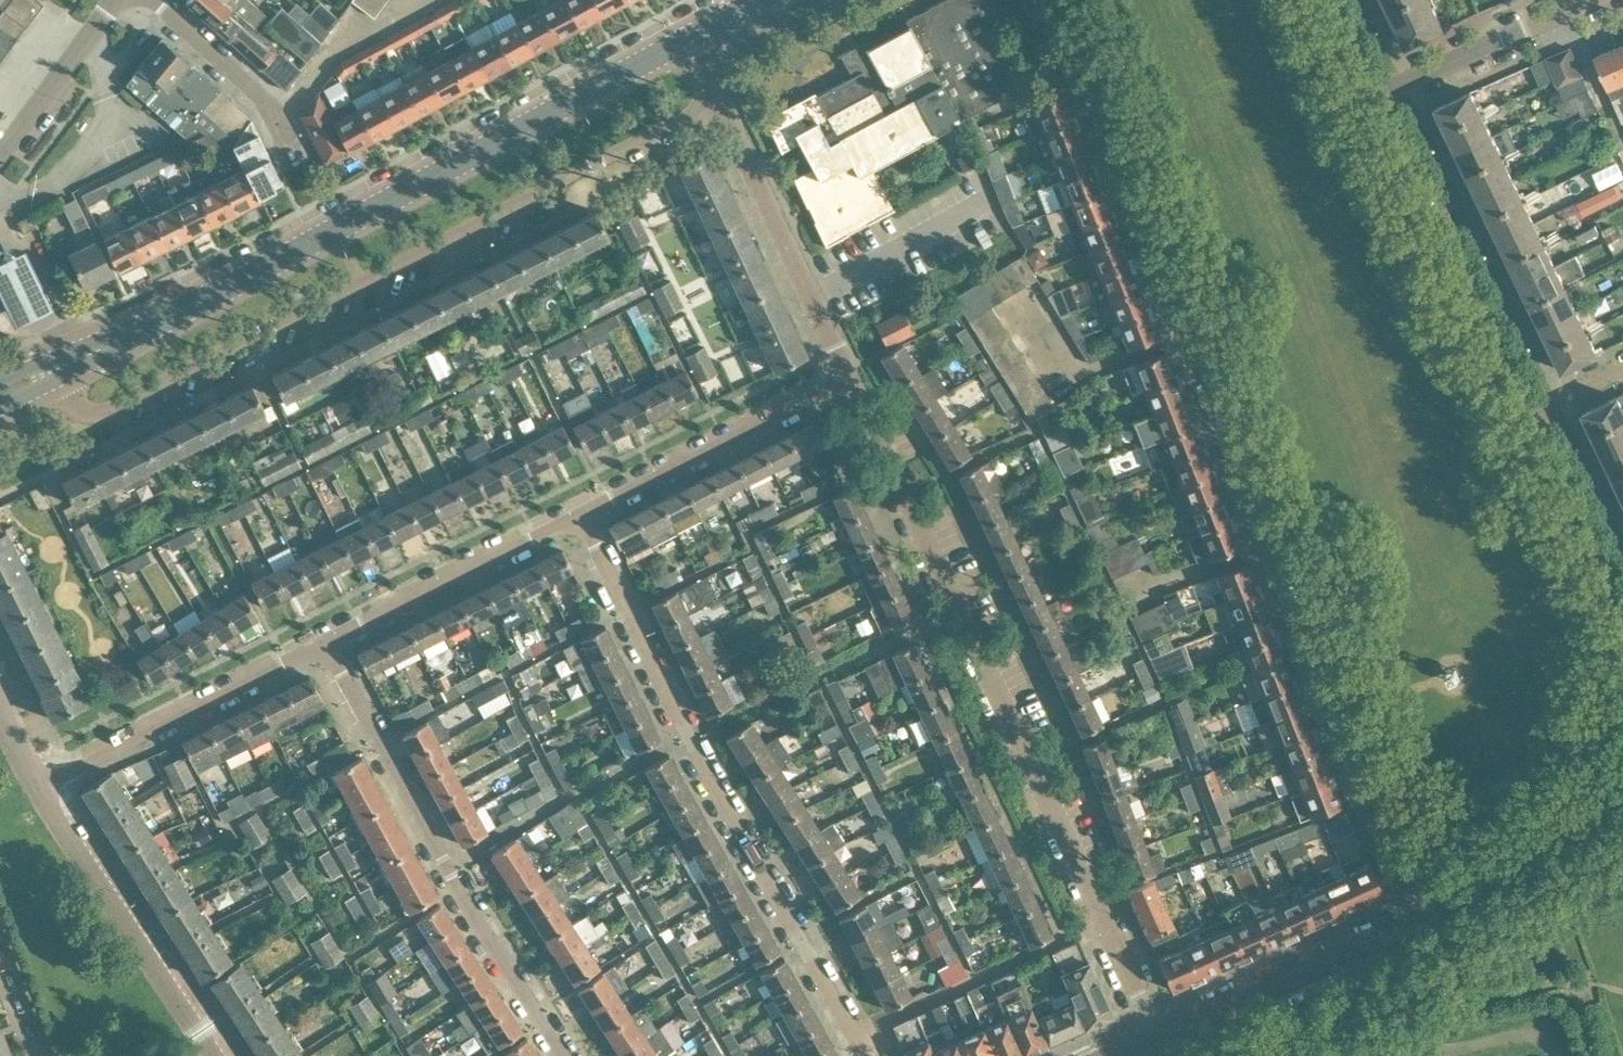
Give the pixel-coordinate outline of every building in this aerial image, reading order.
[(5,8),(3,10),(25,27),(34,15),(15,0),(11,0),(5,8)] [(40,0),(15,0),(34,15),(43,3),(40,0)] [(235,11),(225,2),(223,0),(188,0),(188,2),(285,90),(301,68),(258,29),(255,26),(246,19),(245,20),(235,11)] [(225,2),(235,11),(245,20),(246,19),(255,26),(266,14),(249,0),(223,0),(225,2)] [(321,42),(339,17),(320,0),(301,23),(301,24),(321,42)] [(369,0),(352,0),(363,8),(369,0)] [(386,0),(369,0),(363,8),(374,17),(386,0)] [(467,0),(457,0),(448,5),(453,15),(470,6),(467,0)] [(566,0),(536,0),(541,9),(557,38),(580,26),(566,0)] [(595,0),(566,0),(580,26),(602,14),(595,0)] [(625,0),(595,0),(602,14),(625,1),(625,0)] [(988,31),(1016,7),(1012,0),(942,0),(927,8),(908,18),(906,19),(909,25),(911,24),(963,119),(1019,89),(988,31)] [(1431,0),(1384,0),(1406,46),(1444,27),(1431,0)] [(301,24),(301,23),(283,5),(266,23),(307,60),(321,42),(301,24)] [(453,15),(448,5),(426,17),(431,26),(438,37),(448,31),(442,20),(453,15)] [(557,38),(541,9),(517,22),(533,51),(557,38)] [(3,10),(0,14),(0,25),(17,38),(25,27),(3,10)] [(431,26),(426,17),(402,29),(408,39),(431,26)] [(533,51),(517,22),(494,34),(510,64),(533,51)] [(911,24),(909,25),(867,48),(863,42),(862,42),(875,67),(864,73),(862,70),(815,95),(813,92),(763,118),(781,151),(799,141),(813,168),(795,177),(794,176),(792,177),(807,206),(808,205),(815,220),(813,221),(826,246),(895,210),(872,169),(938,134),(938,132),(963,119),(911,24)] [(0,25),(0,42),(9,49),(17,38),(0,25)] [(385,52),(408,39),(402,29),(380,41),(385,52)] [(464,34),(442,46),(465,88),(487,76),(471,47),(464,34)] [(510,64),(494,34),(471,47),(487,76),(510,64)] [(220,88),(193,64),(162,37),(154,48),(153,48),(145,59),(144,59),(127,84),(185,136),(200,128),(206,133),(203,134),(221,149),(223,148),(227,151),(232,144),(234,140),(224,131),(211,121),(199,111),(220,88)] [(363,64),(385,52),(380,41),(357,54),(363,64)] [(0,42),(0,60),(1,60),(9,49),(0,42)] [(1613,49),(1622,72),(1622,44),(1613,49)] [(441,101),(465,88),(442,46),(430,53),(436,66),(427,71),(425,72),(441,101)] [(1583,76),(1571,46),(1546,58),(1554,78),(1558,87),(1583,76)] [(1613,49),(1595,57),(1618,110),(1622,108),(1622,110),(1622,72),(1613,49)] [(363,64),(357,54),(342,62),(336,69),(342,80),(348,72),(363,64)] [(1536,74),(1527,78),(1532,89),(1540,85),(1554,78),(1546,58),(1532,64),(1536,74)] [(425,72),(427,71),(422,63),(398,76),(419,113),(441,101),(425,72)] [(419,113),(398,76),(376,88),(380,96),(396,125),(419,113)] [(1589,87),(1583,76),(1558,87),(1559,87),(1565,99),(1589,87)] [(339,84),(328,89),(337,106),(348,100),(339,84)] [(211,121),(231,99),(220,88),(199,111),(211,121)] [(1447,131),(1483,113),(1472,90),(1436,107),(1447,131)] [(373,138),(357,109),(334,121),(332,116),(317,91),(299,116),(306,130),(312,140),(318,152),(324,163),(349,150),(349,151),(373,138)] [(1034,106),(1021,111),(1032,136),(1044,131),(1076,119),(1073,111),(1071,112),(1064,94),(1034,106)] [(396,125),(380,96),(357,109),(373,138),(396,125)] [(224,131),(236,116),(242,108),(231,99),(211,121),(224,131)] [(234,140),(250,119),(252,117),(242,108),(236,116),(224,131),(234,140)] [(1457,153),(1493,135),(1483,113),(1447,131),(1457,153)] [(283,185),(250,119),(234,140),(232,144),(244,168),(242,169),(258,197),(283,185)] [(1083,144),(1076,127),(1079,126),(1076,119),(1044,131),(1032,136),(1041,160),(1054,155),(1083,144)] [(995,150),(990,137),(987,138),(982,125),(973,129),(983,154),(995,150)] [(221,149),(203,134),(196,138),(201,148),(204,146),(208,154),(221,149)] [(1468,174),(1504,157),(1493,135),(1457,153),(1468,174)] [(201,148),(196,138),(187,143),(191,152),(201,148)] [(1095,166),(1092,160),(1090,161),(1083,144),(1054,155),(1059,169),(1048,173),(1052,183),(1095,166)] [(155,170),(178,159),(181,157),(176,148),(151,161),(155,170)] [(998,148),(995,150),(983,154),(992,178),(1006,173),(1007,172),(998,148)] [(978,164),(971,150),(957,158),(965,172),(978,164)] [(742,217),(711,153),(681,167),(711,232),(742,217)] [(1478,196),(1514,178),(1504,157),(1468,174),(1478,196)] [(132,181),(155,170),(151,161),(127,172),(132,181)] [(1052,183),(1038,189),(1047,212),(1061,206),(1072,202),(1101,191),(1095,175),(1098,174),(1095,166),(1052,183)] [(258,197),(242,169),(219,181),(235,213),(260,201),(258,197)] [(132,181),(127,172),(117,177),(121,186),(132,181)] [(1015,197),(1006,173),(992,178),(1001,202),(1010,199),(1015,197)] [(196,193),(198,192),(190,178),(168,190),(169,193),(168,194),(190,236),(212,225),(196,193)] [(1489,217),(1525,200),(1514,178),(1478,196),(1489,217)] [(219,181),(198,192),(196,193),(212,225),(235,213),(219,181)] [(88,205),(109,195),(112,193),(106,182),(82,194),(88,205)] [(1603,191),(1608,202),(1620,197),(1615,185),(1603,191)] [(1114,214),(1111,207),(1108,208),(1101,191),(1072,202),(1061,206),(1070,231),(1082,226),(1114,214)] [(190,236),(168,194),(159,199),(164,208),(149,216),(166,248),(190,236)] [(89,223),(76,198),(62,204),(75,230),(89,223)] [(1024,220),(1020,209),(1015,211),(1010,199),(1001,202),(1006,214),(1013,225),(1023,221),(1024,220)] [(1499,239),(1535,222),(1525,200),(1489,217),(1499,239)] [(608,235),(596,210),(568,224),(581,249),(608,235)] [(641,220),(638,213),(620,222),(619,223),(622,229),(641,220)] [(1120,238),(1114,222),(1117,221),(1114,214),(1082,226),(1091,250),(1120,238)] [(37,226),(31,215),(17,222),(22,231),(23,233),(36,227),(37,226)] [(166,248),(149,216),(126,228),(142,260),(166,248)] [(774,285),(742,217),(711,232),(743,299),(774,285)] [(644,226),(641,220),(622,229),(626,236),(644,226)] [(1509,261),(1545,243),(1535,222),(1499,239),(1509,261)] [(581,249),(568,224),(541,238),(554,263),(581,249)] [(648,233),(644,226),(626,236),(629,242),(648,233)] [(142,260),(126,228),(104,239),(120,271),(142,260)] [(1034,241),(1028,230),(1019,235),(1026,246),(1034,241)] [(651,240),(648,233),(629,242),(632,249),(651,240)] [(554,263),(541,238),(515,251),(527,276),(554,263)] [(1132,261),(1130,254),(1127,256),(1120,238),(1091,250),(1100,274),(1132,261)] [(109,267),(96,239),(69,253),(82,281),(109,267)] [(1556,265),(1545,243),(1509,261),(1520,283),(1556,265)] [(527,276),(515,251),(487,265),(500,290),(527,276)] [(0,268),(0,293),(18,329),(55,311),(27,255),(0,268)] [(1036,278),(1022,255),(1011,262),(1025,284),(1036,278)] [(1531,305),(1567,287),(1565,283),(1586,273),(1577,255),(1556,265),(1520,283),(1531,305)] [(1139,286),(1132,270),(1135,269),(1132,261),(1100,274),(1109,297),(1139,286)] [(1025,284),(1011,262),(1000,269),(1014,291),(1025,284)] [(500,290),(487,265),(460,279),(473,304),(500,290)] [(1014,291),(1000,269),(989,276),(1003,298),(1014,291)] [(628,281),(636,296),(646,291),(639,276),(638,276),(628,281)] [(1003,298),(989,276),(955,297),(969,319),(992,305),(1003,298)] [(1055,289),(1048,278),(1040,283),(1047,294),(1055,289)] [(473,304),(460,279),(433,293),(445,318),(473,304)] [(674,286),(671,279),(652,289),(656,295),(674,286)] [(618,287),(625,301),(636,296),(628,281),(618,287)] [(1071,284),(1056,289),(1055,289),(1047,294),(1054,305),(1060,315),(1071,311),(1080,308),(1071,284)] [(807,356),(774,285),(743,299),(776,370),(807,356)] [(678,293),(674,286),(656,295),(659,302),(678,293)] [(1117,322),(1151,308),(1148,302),(1145,303),(1139,286),(1109,297),(1098,301),(1108,325),(1117,322)] [(607,292),(615,307),(625,301),(618,287),(607,292)] [(1541,326),(1577,308),(1567,287),(1531,305),(1541,326)] [(597,297),(604,312),(615,307),(607,292),(597,297)] [(445,318),(433,293),(406,306),(419,331),(445,318)] [(681,299),(678,293),(659,302),(663,309),(681,299)] [(654,307),(649,296),(636,303),(641,313),(654,307)] [(586,303),(594,318),(604,312),(597,297),(586,303)] [(684,306),(681,299),(663,309),(666,315),(684,306)] [(575,308),(583,323),(594,318),(586,303),(575,308)] [(976,330),(999,316),(992,305),(969,319),(971,322),(976,330)] [(419,331),(406,306),(379,320),(392,345),(419,331)] [(1158,335),(1151,318),(1154,316),(1151,308),(1117,322),(1127,347),(1158,335)] [(1552,348),(1588,331),(1577,308),(1541,326),(1552,348)] [(914,329),(903,309),(876,324),(886,344),(914,329)] [(1084,333),(1071,311),(1060,315),(1075,339),(1084,333)] [(609,330),(621,323),(616,313),(603,320),(608,330),(609,330)] [(983,341),(1005,327),(999,316),(976,330),(983,341)] [(392,345),(379,320),(352,333),(364,359),(392,345)] [(587,340),(589,346),(612,335),(609,330),(608,330),(603,320),(581,331),(586,341),(587,340)] [(470,322),(458,328),(465,343),(478,337),(470,322)] [(963,344),(973,338),(966,326),(956,332),(963,344)] [(990,352),(1012,338),(1005,327),(983,341),(990,352)] [(540,344),(533,330),(514,339),(522,354),(540,344)] [(586,341),(581,331),(559,342),(564,352),(586,341)] [(1562,370),(1598,353),(1588,331),(1552,348),(1562,370)] [(364,359),(352,333),(324,347),(337,372),(364,359)] [(1098,357),(1084,334),(1084,333),(1075,339),(1089,362),(1098,357)] [(980,349),(973,338),(963,344),(970,355),(980,349)] [(996,363),(1019,349),(1012,338),(990,352),(996,363)] [(564,352),(559,342),(547,348),(552,357),(564,352)] [(898,384),(920,371),(902,343),(881,356),(898,384)] [(708,352),(704,346),(686,355),(690,362),(708,352)] [(337,372),(324,347),(297,361),(310,386),(337,372)] [(1003,374),(1026,360),(1019,349),(996,363),(1003,374)] [(711,359),(708,352),(690,362),(693,368),(711,359)] [(1177,375),(1175,369),(1172,370),(1164,352),(1135,363),(1122,368),(1132,392),(1144,388),(1177,375)] [(523,373),(528,382),(540,376),(530,357),(506,369),(511,379),(523,373)] [(698,393),(681,358),(658,370),(663,380),(662,381),(674,405),(698,393)] [(715,366),(711,359),(693,368),(696,375),(715,366)] [(1010,385),(1033,371),(1026,360),(1003,374),(1010,385)] [(310,386),(297,361),(271,374),(284,399),(310,386)] [(997,376),(990,365),(979,372),(985,383),(997,376)] [(718,372),(715,366),(696,375),(700,381),(718,372)] [(922,374),(920,371),(898,384),(916,412),(937,399),(936,396),(948,389),(934,367),(922,374)] [(511,379),(506,369),(494,376),(498,385),(511,379)] [(1040,382),(1033,371),(1010,385),(1017,396),(1040,382)] [(1183,401),(1177,385),(1180,384),(1177,375),(1144,388),(1154,412),(1183,401)] [(466,401),(489,390),(484,380),(462,391),(466,401)] [(639,392),(641,391),(636,381),(623,388),(626,394),(615,399),(630,427),(652,416),(639,392)] [(662,381),(641,391),(639,392),(652,416),(674,405),(662,381)] [(1007,392),(1000,381),(990,387),(997,398),(1007,392)] [(1024,407),(1047,394),(1040,382),(1017,396),(1024,407)] [(234,424),(264,409),(251,384),(221,399),(234,424)] [(433,398),(426,384),(407,393),(414,407),(414,408),(433,398)] [(466,401),(462,391),(450,397),(455,407),(466,401)] [(1018,411),(1014,404),(1007,392),(997,398),(1004,410),(1008,417),(1018,411)] [(1044,411),(1054,405),(1047,394),(1024,407),(1031,419),(1036,416),(1041,426),(1050,423),(1044,411)] [(630,427),(615,399),(614,395),(607,399),(605,395),(589,403),(595,414),(607,439),(630,427)] [(1622,420),(1622,405),(1618,395),(1583,413),(1593,434),(1622,420)] [(234,424),(221,399),(195,412),(208,438),(234,424)] [(954,425),(937,399),(916,412),(932,438),(954,425)] [(1190,418),(1183,401),(1154,412),(1134,419),(1143,444),(1163,436),(1196,424),(1193,416),(1190,418)] [(595,414),(589,403),(568,414),(586,449),(607,439),(595,414)] [(423,423),(434,418),(430,407),(418,414),(423,423)] [(208,438),(195,412),(168,426),(180,451),(208,438)] [(423,423),(418,414),(406,420),(411,429),(423,423)] [(365,415),(354,420),(362,435),(372,429),(365,415)] [(576,449),(559,417),(540,426),(544,434),(540,436),(552,461),(576,449)] [(354,420),(344,425),(351,440),(362,435),(354,420)] [(1072,442),(1062,420),(1051,425),(1050,423),(1041,426),(1046,436),(1052,450),(1068,444),(1072,442)] [(1622,447),(1622,420),(1593,434),(1604,456),(1622,447)] [(797,457),(824,443),(814,422),(787,436),(797,457)] [(1202,448),(1196,432),(1199,431),(1196,424),(1163,436),(1143,444),(1152,468),(1160,465),(1202,448)] [(344,425),(333,431),(340,446),(351,440),(344,425)] [(971,452),(954,425),(932,438),(949,466),(971,452)] [(180,451),(168,426),(140,440),(153,465),(180,451)] [(391,440),(386,430),(374,436),(379,446),(391,440)] [(333,431),(322,436),(330,451),(340,446),(333,431)] [(322,436),(312,442),(319,456),(330,451),(322,436)] [(379,446),(374,436),(361,442),(366,452),(379,446)] [(552,461),(540,436),(519,447),(518,447),(530,472),(552,461)] [(797,457),(787,436),(762,448),(772,469),(797,457)] [(1051,463),(1039,437),(1028,441),(1041,468),(1051,463)] [(153,465),(140,440),(113,454),(126,479),(123,480),(127,489),(147,479),(143,470),(153,465)] [(312,442),(301,447),(309,462),(319,456),(312,442)] [(1073,470),(1084,466),(1072,442),(1068,444),(1052,450),(1063,474),(1073,470)] [(530,472),(518,447),(495,459),(508,483),(530,472)] [(1622,474),(1622,447),(1604,456),(1614,478),(1622,474)] [(772,469),(762,448),(736,461),(746,482),(772,469)] [(1169,489),(1215,472),(1212,464),(1209,465),(1202,448),(1160,465),(1169,489)] [(294,451),(282,456),(290,471),(302,465),(294,450),(294,451)] [(347,463),(342,453),(341,452),(329,458),(334,469),(347,463)] [(126,479),(113,454),(87,467),(99,492),(123,480),(126,479)] [(282,456),(270,463),(277,477),(290,471),(282,456)] [(311,480),(334,469),(329,458),(306,470),(311,480)] [(495,459),(474,470),(473,470),(485,495),(508,483),(495,459)] [(980,464),(960,474),(972,500),(993,490),(1002,486),(990,460),(980,464)] [(473,470),(474,470),(469,461),(448,472),(452,480),(451,481),(464,505),(485,495),(473,470)] [(746,482),(736,461),(711,474),(721,495),(746,482)] [(270,463),(258,469),(265,484),(277,477),(270,463)] [(1057,475),(1051,463),(1041,468),(1046,480),(1057,475)] [(99,492),(87,467),(78,471),(61,480),(73,503),(74,504),(74,505),(99,492)] [(1087,493),(1078,475),(1076,475),(1073,470),(1063,474),(1075,498),(1087,493)] [(1221,497),(1214,480),(1217,478),(1215,472),(1169,489),(1179,513),(1221,497)] [(721,495),(711,474),(685,487),(695,508),(721,495)] [(1614,478),(1622,497),(1622,474),(1614,478)] [(290,490),(302,484),(297,475),(285,481),(290,490)] [(830,488),(824,477),(814,483),(820,493),(830,488)] [(290,490),(285,481),(273,487),(278,497),(290,490)] [(464,505),(451,481),(429,492),(442,517),(464,505)] [(30,489),(40,508),(50,503),(41,483),(30,489)] [(820,493),(814,483),(804,488),(809,498),(820,493)] [(865,511),(853,486),(833,496),(842,515),(830,521),(834,528),(845,523),(844,521),(865,511)] [(695,508),(685,487),(660,500),(676,533),(701,520),(695,508)] [(1005,515),(993,490),(972,500),(984,525),(1005,515)] [(1102,513),(1092,491),(1087,493),(1075,498),(1086,520),(1105,513),(1105,512),(1102,513)] [(442,517),(429,492),(408,503),(420,528),(442,517)] [(1201,532),(1233,519),(1230,512),(1227,513),(1221,497),(1179,513),(1188,537),(1200,532),(1201,532)] [(257,507),(252,498),(240,504),(245,513),(257,507)] [(676,533),(660,500),(634,513),(644,533),(650,545),(676,533)] [(144,520),(164,511),(160,502),(155,505),(154,504),(140,511),(144,520)] [(1075,514),(1070,502),(1060,507),(1065,518),(1075,514)] [(420,528),(408,503),(384,515),(396,539),(420,528)] [(763,519),(773,514),(768,503),(758,508),(763,519)] [(197,518),(189,504),(171,513),(178,528),(197,518)] [(245,513),(240,504),(228,510),(233,520),(245,513)] [(763,519),(758,508),(748,513),(753,524),(763,519)] [(877,538),(865,511),(844,521),(845,523),(857,548),(877,538)] [(644,533),(634,513),(608,525),(624,558),(650,545),(644,533)] [(1115,534),(1105,513),(1086,520),(1097,543),(1115,534)] [(1082,528),(1075,514),(1065,518),(1072,533),(1082,528)] [(396,539),(384,515),(363,525),(375,550),(396,539)] [(1017,541),(1005,515),(984,525),(996,551),(1017,541)] [(375,550),(363,525),(358,516),(335,528),(340,537),(352,562),(375,550)] [(1200,532),(1188,537),(1197,561),(1210,557),(1211,558),(1240,546),(1233,527),(1236,526),(1233,519),(1201,532),(1200,532)] [(109,562),(88,521),(75,528),(74,528),(73,529),(95,570),(109,562)] [(185,544),(198,537),(193,527),(180,534),(185,544)] [(6,528),(2,529),(2,530),(0,531),(0,609),(37,683),(32,686),(38,698),(41,696),(77,678),(77,677),(80,675),(6,528)] [(776,555),(763,529),(754,534),(766,560),(776,555)] [(1156,549),(1149,530),(1136,536),(1145,554),(1154,550),(1156,549)] [(1161,533),(1163,554),(1176,552),(1174,531),(1161,533)] [(185,544),(180,534),(168,540),(173,550),(185,544)] [(1148,561),(1145,554),(1136,536),(1125,542),(1136,566),(1148,561)] [(352,562),(340,537),(317,549),(330,573),(352,562)] [(889,564),(877,538),(857,548),(869,573),(889,564)] [(1029,567),(1017,541),(996,551),(1008,577),(1029,567)] [(1136,566),(1125,542),(1113,548),(1124,572),(1136,566)] [(720,559),(730,554),(724,543),(714,548),(720,559)] [(720,559),(714,548),(704,553),(709,563),(710,564),(720,559)] [(1124,572),(1113,548),(1101,553),(1112,578),(1124,572)] [(330,573),(317,549),(294,560),(307,585),(330,573)] [(573,569),(569,562),(563,549),(537,562),(547,582),(573,569)] [(139,567),(152,560),(147,550),(133,558),(139,567)] [(1164,570),(1154,550),(1145,554),(1148,561),(1154,573),(1164,570)] [(764,574),(753,552),(743,557),(754,579),(764,574)] [(1100,565),(1094,554),(1084,559),(1090,570),(1100,565)] [(128,573),(139,567),(133,558),(123,563),(128,573)] [(272,571),(274,570),(269,560),(246,572),(264,606),(285,596),(272,571)] [(294,560),(274,570),(272,571),(285,596),(307,585),(294,560)] [(547,582),(537,562),(511,575),(521,595),(547,582)] [(1254,581),(1247,562),(1217,573),(1222,588),(1212,592),(1216,604),(1227,599),(1260,586),(1257,580),(1254,581)] [(901,590),(889,564),(869,573),(869,574),(860,578),(873,604),(901,590)] [(1041,593),(1029,567),(1008,577),(1020,604),(1041,593)] [(117,578),(112,568),(100,574),(106,584),(117,578)] [(679,579),(673,569),(663,574),(669,585),(679,579)] [(788,580),(782,569),(772,574),(778,585),(788,580)] [(716,586),(710,574),(651,603),(662,625),(688,612),(688,613),(714,600),(709,590),(716,586)] [(669,585),(663,574),(653,579),(659,589),(659,590),(669,585)] [(774,597),(764,574),(754,579),(739,587),(744,597),(759,590),(764,602),(774,597)] [(521,595),(511,575),(485,588),(496,608),(521,595)] [(794,593),(788,580),(778,585),(784,598),(794,593)] [(1265,611),(1260,596),(1263,594),(1260,586),(1227,599),(1236,623),(1265,611)] [(496,608),(485,588),(460,601),(470,621),(496,608)] [(1187,614),(1177,590),(1177,589),(1164,594),(1167,600),(1176,619),(1185,616),(1185,615),(1187,614)] [(913,616),(901,590),(873,604),(869,606),(881,632),(913,616)] [(259,616),(244,593),(222,607),(236,630),(259,616)] [(1054,619),(1066,614),(1058,598),(1046,604),(1041,593),(1020,604),(1032,629),(1053,619),(1054,619)] [(780,610),(774,597),(764,602),(770,614),(780,610)] [(1176,619),(1167,600),(1154,606),(1165,630),(1178,624),(1176,619)] [(470,621),(460,601),(434,614),(444,634),(470,621)] [(1124,617),(1118,605),(1108,610),(1114,622),(1124,617)] [(1165,630),(1154,606),(1142,612),(1153,636),(1165,630)] [(236,630),(222,607),(201,619),(215,643),(236,630)] [(1278,633),(1275,627),(1272,629),(1265,611),(1236,623),(1221,629),(1230,653),(1278,633)] [(699,635),(688,613),(688,612),(662,625),(673,648),(699,635)] [(1153,636),(1142,612),(1131,617),(1143,641),(1153,636)] [(444,634),(434,614),(408,627),(418,647),(444,634)] [(585,626),(579,616),(568,623),(573,633),(585,626)] [(1130,630),(1124,617),(1114,622),(1120,635),(1130,630)] [(215,643),(201,619),(180,632),(194,656),(215,643)] [(1066,645),(1054,619),(1053,619),(1032,629),(1045,655),(1066,645)] [(812,633),(807,621),(797,626),(803,637),(812,633)] [(824,659),(815,638),(838,627),(836,622),(813,634),(812,633),(803,637),(815,664),(824,659)] [(159,646),(145,623),(136,628),(149,651),(137,659),(152,683),(173,669),(159,646)] [(573,633),(568,623),(555,630),(560,639),(573,633)] [(617,650),(605,625),(582,637),(594,661),(617,650)] [(418,647),(408,627),(382,640),(393,660),(418,647)] [(795,642),(790,630),(780,635),(785,647),(795,642)] [(1172,649),(1165,630),(1153,636),(1143,641),(1150,658),(1160,654),(1169,651),(1172,649)] [(194,656),(180,632),(159,646),(173,669),(194,656)] [(1284,658),(1279,644),(1281,643),(1278,633),(1230,653),(1234,663),(1250,657),(1255,670),(1284,658)] [(684,670),(710,657),(699,635),(673,648),(684,670)] [(522,659),(547,646),(542,637),(517,650),(522,659)] [(393,660),(382,640),(357,653),(367,673),(393,660)] [(1090,665),(1078,640),(1066,645),(1045,655),(1056,680),(1078,670),(1078,671),(1090,665)] [(802,655),(795,642),(785,647),(791,660),(802,655)] [(928,671),(915,642),(876,660),(890,689),(907,681),(928,671)] [(522,659),(517,650),(505,656),(510,666),(522,659)] [(628,672),(617,650),(594,661),(578,669),(589,691),(605,684),(628,672)] [(1169,651),(1160,654),(1150,658),(1161,681),(1170,677),(1178,673),(1169,651)] [(721,680),(710,657),(684,670),(696,693),(721,680)] [(1148,669),(1143,657),(1133,662),(1138,674),(1148,669)] [(1296,681),(1293,675),(1291,676),(1284,658),(1255,670),(1264,694),(1296,681)] [(471,687),(497,673),(491,663),(466,677),(471,687)] [(446,700),(471,687),(466,677),(452,684),(442,665),(433,670),(443,689),(441,690),(446,700)] [(528,681),(522,669),(511,675),(518,687),(528,681)] [(1154,682),(1148,669),(1138,674),(1145,687),(1154,682)] [(1090,696),(1078,671),(1078,670),(1056,680),(1069,707),(1090,696)] [(942,701),(928,671),(907,681),(921,711),(942,701)] [(639,695),(628,672),(605,684),(616,706),(639,695)] [(326,705),(317,689),(311,676),(285,689),(300,719),(326,705)] [(1178,695),(1170,677),(1161,681),(1170,699),(1178,695)] [(88,701),(77,678),(41,696),(53,719),(91,700),(91,699),(88,701)] [(476,705),(509,688),(504,679),(472,696),(476,705)] [(732,703),(721,680),(696,693),(707,715),(732,703)] [(1302,705),(1297,691),(1299,690),(1296,681),(1264,694),(1250,699),(1259,723),(1273,717),(1302,705)] [(825,699),(819,687),(806,693),(813,705),(825,699)] [(300,719),(285,689),(259,702),(274,732),(275,732),(300,719)] [(650,717),(639,695),(616,706),(627,728),(650,717)] [(852,708),(846,695),(835,701),(841,713),(852,708)] [(1188,695),(1170,702),(1172,706),(1168,708),(1172,716),(1177,728),(1186,724),(1197,720),(1188,695)] [(1103,723),(1090,696),(1069,707),(1081,734),(1103,723)] [(434,707),(428,697),(415,705),(420,714),(434,707)] [(831,711),(828,706),(825,699),(813,705),(819,717),(831,711)] [(883,727),(869,700),(852,708),(841,713),(848,726),(849,725),(856,740),(883,727)] [(921,711),(904,719),(918,748),(935,740),(956,730),(942,701),(921,711)] [(274,732),(259,702),(233,715),(248,744),(248,743),(250,748),(276,734),(275,732),(274,732)] [(540,716),(533,702),(523,708),(530,721),(540,716)] [(420,714),(415,705),(404,711),(410,720),(420,714)] [(1314,729),(1312,723),(1309,724),(1302,705),(1273,717),(1259,723),(1256,724),(1265,748),(1271,746),(1283,741),(1282,741),(1314,729)] [(1176,741),(1171,728),(1170,729),(1163,710),(1155,713),(1162,731),(1159,733),(1162,740),(1164,745),(1176,741)] [(438,740),(450,734),(439,714),(402,734),(415,757),(440,743),(438,740)] [(514,732),(524,727),(517,714),(507,719),(514,732)] [(248,744),(233,715),(208,728),(223,759),(239,751),(238,749),(248,744)] [(546,727),(540,716),(530,721),(535,732),(546,727)] [(661,738),(650,717),(627,728),(637,750),(661,738)] [(765,743),(751,720),(726,736),(740,759),(765,743)] [(1197,720),(1186,724),(1177,728),(1186,754),(1206,746),(1197,720)] [(842,732),(837,722),(818,732),(823,742),(842,732)] [(529,737),(524,727),(514,732),(519,743),(529,737)] [(223,759),(208,728),(182,741),(198,772),(223,759)] [(1321,754),(1315,739),(1317,738),(1314,729),(1282,741),(1283,741),(1271,746),(1280,770),(1321,754)] [(970,759),(956,730),(935,740),(949,770),(970,759)] [(350,752),(340,733),(327,740),(331,747),(323,752),(324,754),(319,757),(324,767),(350,752)] [(753,780),(779,764),(791,756),(778,735),(765,743),(740,759),(753,780)] [(873,735),(857,742),(864,755),(879,748),(873,735)] [(1114,763),(1104,736),(1082,744),(1092,772),(1114,763)] [(1181,754),(1176,741),(1164,745),(1169,758),(1181,754)] [(451,765),(440,743),(415,757),(427,779),(452,765),(451,765)] [(844,761),(855,755),(849,743),(838,749),(844,761)] [(562,758),(556,747),(545,752),(551,763),(562,758)] [(564,753),(569,767),(584,762),(578,748),(564,753)] [(285,753),(235,780),(243,794),(292,767),(285,753)] [(882,765),(875,753),(865,759),(871,770),(882,765)] [(682,776),(670,754),(646,767),(653,779),(643,784),(649,795),(659,790),(682,776)] [(1334,777),(1331,770),(1328,772),(1321,754),(1280,770),(1290,794),(1334,777)] [(180,773),(189,768),(183,755),(181,756),(174,760),(180,773)] [(861,768),(855,755),(844,761),(850,773),(861,768)] [(375,780),(362,757),(361,756),(334,771),(347,795),(375,780)] [(324,767),(319,757),(306,764),(312,774),(324,767)] [(546,771),(539,757),(529,763),(535,775),(536,776),(546,771)] [(568,771),(562,758),(551,763),(557,776),(568,771)] [(983,788),(970,759),(949,770),(962,798),(983,788)] [(168,771),(171,777),(180,773),(174,760),(164,764),(168,771)] [(1205,772),(1200,760),(1190,763),(1195,776),(1205,772)] [(1138,783),(1133,771),(1119,776),(1114,763),(1092,772),(1102,798),(1126,789),(1125,788),(1138,783)] [(792,785),(779,764),(753,780),(767,801),(792,785)] [(464,787),(452,765),(427,779),(439,801),(464,787)] [(888,777),(882,765),(871,770),(877,783),(888,777)] [(180,773),(187,786),(196,782),(193,775),(189,768),(180,773)] [(1222,794),(1213,769),(1205,772),(1195,776),(1204,801),(1215,797),(1222,794)] [(160,828),(142,801),(134,806),(112,771),(82,789),(99,816),(96,818),(102,828),(105,826),(122,853),(152,833),(160,828)] [(557,793),(546,771),(536,776),(535,775),(524,781),(527,787),(538,781),(546,798),(557,793)] [(180,773),(171,777),(178,791),(187,786),(180,773)] [(695,799),(682,776),(659,790),(671,812),(695,799)] [(1341,804),(1334,786),(1337,785),(1334,777),(1290,794),(1300,820),(1341,804)] [(287,787),(281,778),(268,784),(273,794),(287,787)] [(387,803),(375,780),(347,795),(360,818),(387,803)] [(1191,782),(1180,786),(1184,798),(1196,794),(1191,782)] [(250,807),(273,794),(268,784),(257,790),(257,789),(244,796),(250,807)] [(594,792),(617,826),(628,818),(605,784),(594,792)] [(806,807),(792,785),(767,801),(781,823),(806,807)] [(476,809),(464,787),(439,801),(451,823),(476,809)] [(878,800),(872,788),(861,794),(867,806),(878,800)] [(997,818),(983,788),(962,798),(976,828),(997,818)] [(1135,815),(1126,789),(1102,798),(1112,824),(1135,815)] [(503,822),(544,800),(538,790),(510,805),(511,807),(499,814),(503,822)] [(1200,807),(1196,794),(1184,798),(1189,811),(1200,807)] [(326,807),(318,795),(308,801),(316,813),(326,807)] [(1224,820),(1215,797),(1204,801),(1213,824),(1224,820)] [(588,822),(574,799),(549,816),(564,838),(578,828),(588,822)] [(706,820),(695,799),(671,812),(683,833),(706,820)] [(884,812),(878,800),(867,806),(874,818),(884,812)] [(372,841),(400,826),(387,803),(360,818),(372,841)] [(236,815),(230,804),(219,811),(224,822),(236,815)] [(304,804),(293,810),(300,821),(310,815),(304,804)] [(332,818),(326,807),(316,813),(322,824),(332,818)] [(598,824),(608,818),(601,807),(592,813),(591,813),(598,824)] [(820,829),(806,807),(781,823),(795,844),(820,829)] [(488,831),(476,809),(451,823),(463,845),(488,831)] [(1345,809),(1321,818),(1327,832),(1330,840),(1355,831),(1351,823),(1345,809)] [(257,810),(248,816),(256,829),(265,823),(257,810)] [(911,823),(904,811),(895,816),(901,828),(911,823)] [(310,815),(300,821),(307,833),(317,827),(310,815)] [(1146,842),(1135,815),(1112,824),(1122,851),(1146,842)] [(248,816),(239,822),(246,835),(256,829),(248,816)] [(626,836),(620,827),(615,830),(608,818),(598,824),(611,846),(626,836)] [(1011,847),(997,818),(976,828),(990,857),(1011,847)] [(1327,832),(1320,818),(1296,828),(1303,842),(1327,832)] [(695,855),(718,842),(706,820),(683,833),(685,835),(672,843),(683,862),(695,855)] [(1234,845),(1224,820),(1213,824),(1222,850),(1234,845)] [(833,850),(845,842),(832,821),(820,829),(795,844),(809,867),(834,850),(833,850)] [(595,834),(588,822),(578,828),(585,840),(595,834)] [(265,823),(256,829),(263,842),(273,836),(265,823)] [(916,834),(911,823),(901,828),(907,839),(916,834)] [(385,864),(413,849),(400,826),(372,841),(385,864)] [(1303,842),(1296,828),(1274,837),(1278,846),(1280,851),(1303,842)] [(256,829),(246,835),(254,847),(263,842),(256,829)] [(531,859),(548,847),(543,839),(536,843),(527,830),(491,853),(505,875),(530,859),(531,859)] [(162,916),(192,896),(152,833),(122,853),(139,879),(136,881),(143,891),(145,890),(162,916)] [(900,846),(894,834),(885,839),(891,851),(900,846)] [(1216,848),(1211,835),(1200,840),(1205,853),(1216,848)] [(1278,846),(1274,837),(1249,846),(1253,856),(1278,846)] [(352,853),(345,840),(335,846),(342,859),(352,853)] [(731,864),(718,842),(695,855),(707,876),(731,864)] [(1166,867),(1160,850),(1150,854),(1146,842),(1122,851),(1133,880),(1166,867)] [(907,858),(900,846),(891,851),(897,863),(907,858)] [(1255,862),(1253,856),(1249,846),(1225,855),(1232,871),(1255,862)] [(1024,876),(1011,847),(990,857),(996,871),(1003,886),(1024,876)] [(330,849),(319,855),(326,866),(336,861),(330,849)] [(426,872),(413,849),(385,864),(398,888),(426,872)] [(633,861),(626,850),(617,856),(623,866),(633,861)] [(847,871),(834,850),(809,867),(822,888),(847,871)] [(358,864),(352,853),(342,859),(348,870),(358,864)] [(613,865),(606,854),(597,859),(603,871),(613,865)] [(1365,854),(1341,865),(1345,874),(1359,904),(1383,893),(1378,883),(1381,882),(1377,874),(1374,875),(1369,863),(1365,854)] [(1217,866),(1213,857),(1213,856),(1199,862),(1203,871),(1217,866)] [(544,879),(531,859),(530,859),(505,875),(519,896),(544,879)] [(336,861),(326,866),(333,878),(343,872),(336,861)] [(640,873),(633,861),(623,866),(630,879),(640,873)] [(1203,871),(1199,862),(1182,868),(1186,878),(1203,871)] [(720,898),(743,885),(731,864),(707,876),(696,883),(708,904),(720,898)] [(626,889),(613,865),(603,871),(616,894),(626,889)] [(233,866),(218,874),(224,886),(239,878),(233,866)] [(1359,904),(1345,874),(1334,879),(1328,866),(1316,872),(1322,884),(1337,918),(1344,915),(1343,911),(1359,904)] [(291,867),(282,872),(290,885),(299,879),(291,867)] [(940,880),(934,869),(925,873),(930,884),(940,880)] [(656,895),(665,891),(657,871),(647,875),(656,895)] [(861,893),(847,871),(822,888),(836,909),(861,893)] [(282,872),(273,878),(280,891),(290,885),(282,872)] [(410,911),(437,896),(439,895),(426,872),(398,888),(410,911)] [(1176,882),(1172,872),(1152,880),(1156,889),(1158,889),(1176,882)] [(570,894),(556,873),(544,880),(544,879),(519,896),(533,918),(570,894)] [(944,887),(959,879),(957,873),(940,881),(940,880),(930,884),(945,912),(954,907),(944,887)] [(1038,905),(1024,876),(1003,886),(1017,915),(1038,905)] [(299,879),(290,885),(297,898),(307,892),(299,879)] [(1174,924),(1158,889),(1156,889),(1152,880),(1126,889),(1147,936),(1161,930),(1165,939),(1167,938),(1176,934),(1177,933),(1173,924),(1174,924)] [(1337,918),(1322,884),(1300,894),(1299,895),(1313,925),(1328,918),(1329,921),(1337,918)] [(290,885),(280,891),(288,903),(297,898),(290,885)] [(378,899),(370,885),(360,891),(368,904),(378,899)] [(755,908),(743,885),(720,898),(732,920),(755,908)] [(1299,895),(1300,894),(1295,885),(1273,896),(1277,905),(1275,905),(1290,939),(1298,936),(1296,933),(1313,925),(1299,895)] [(576,898),(572,892),(570,894),(533,918),(547,939),(572,923),(572,924),(581,918),(571,901),(576,898)] [(657,903),(651,892),(641,898),(647,908),(657,903)] [(355,893),(345,900),(352,911),(362,905),(355,893)] [(232,959),(192,896),(162,916),(178,942),(175,943),(182,954),(185,953),(202,979),(232,960),(232,959)] [(638,909),(632,898),(622,904),(629,916),(638,909)] [(892,920),(892,921),(910,912),(906,904),(885,915),(876,898),(839,917),(850,941),(892,920)] [(384,908),(378,899),(368,904),(374,914),(384,908)] [(1267,947),(1252,916),(1245,900),(1223,910),(1226,917),(1230,926),(1229,927),(1244,960),(1251,957),(1250,954),(1267,947)] [(665,916),(657,903),(647,908),(655,921),(665,916)] [(940,924),(929,903),(917,909),(927,930),(940,924)] [(455,926),(440,904),(417,920),(432,942),(455,926)] [(362,905),(352,911),(359,923),(369,917),(362,905)] [(1052,935),(1038,905),(1017,915),(1031,944),(1052,935)] [(1290,939),(1275,905),(1252,916),(1267,947),(1282,940),(1283,942),(1290,939)] [(767,929),(755,908),(732,920),(744,941),(767,929)] [(652,932),(638,909),(629,916),(632,921),(636,927),(635,928),(641,939),(652,932)] [(1229,927),(1230,926),(1226,917),(1203,928),(1201,928),(1219,968),(1236,960),(1237,963),(1244,960),(1229,927)] [(889,950),(903,943),(892,921),(892,920),(850,941),(862,964),(889,950)] [(586,944),(572,924),(572,923),(547,939),(560,960),(586,944)] [(952,947),(940,924),(927,930),(930,937),(934,935),(943,951),(952,947)] [(1201,928),(1203,928),(1201,925),(1178,935),(1177,933),(1176,934),(1182,948),(1197,981),(1205,978),(1204,975),(1219,968),(1201,928)] [(469,947),(455,926),(432,942),(445,962),(469,947)] [(970,938),(963,926),(954,931),(960,943),(971,937),(970,938)] [(779,951),(767,929),(744,941),(757,963),(779,951)] [(329,930),(320,936),(328,948),(337,943),(329,930)] [(1197,981),(1182,948),(1176,934),(1167,938),(1173,952),(1157,959),(1171,990),(1189,982),(1190,984),(1197,981)] [(683,946),(676,935),(667,941),(673,951),(683,946)] [(320,936),(311,941),(319,954),(328,948),(320,936)] [(985,966),(971,937),(960,943),(974,972),(985,966)] [(1112,1014),(1078,938),(1052,951),(1055,959),(1054,959),(1061,974),(1084,1026),(1112,1014)] [(412,953),(402,939),(387,949),(397,963),(412,953)] [(669,962),(656,939),(646,945),(659,968),(669,962)] [(337,943),(328,948),(336,961),(345,955),(337,943)] [(600,966),(586,944),(560,960),(575,983),(600,966)] [(690,959),(683,946),(673,951),(680,965),(690,959)] [(459,983),(482,968),(469,947),(445,962),(429,973),(443,993),(459,983)] [(967,974),(952,947),(943,951),(943,952),(939,954),(943,963),(947,961),(949,964),(939,969),(947,984),(967,974)] [(328,948),(319,954),(326,967),(336,961),(328,948)] [(900,973),(889,950),(862,964),(873,986),(900,973)] [(784,958),(783,959),(761,971),(774,994),(797,981),(784,958)] [(282,1023),(240,961),(212,981),(229,1007),(225,1009),(232,1018),(235,1016),(253,1043),(282,1023)] [(676,973),(669,962),(659,968),(666,978),(676,973)] [(378,977),(371,964),(361,970),(368,983),(378,977)] [(592,1010),(625,989),(625,988),(628,986),(614,964),(578,988),(592,1010)] [(496,989),(482,968),(459,983),(466,994),(473,1005),(496,989)] [(1029,1003),(1030,1003),(1028,999),(1025,1000),(1012,970),(991,980),(1023,1053),(1046,1043),(1029,1003)] [(912,996),(900,973),(873,986),(884,1009),(912,996)] [(1084,1026),(1061,974),(1051,978),(1058,993),(1048,998),(1046,995),(1030,1003),(1029,1003),(1046,1043),(1084,1026)] [(391,998),(378,977),(368,983),(381,1004),(391,998)] [(699,996),(708,990),(702,979),(692,985),(699,996)] [(991,980),(967,992),(995,1055),(1016,1055),(1023,1053),(991,980)] [(809,1003),(797,981),(774,994),(786,1015),(809,1003)] [(509,1009),(496,989),(473,1005),(485,1024),(486,1025),(509,1009)] [(639,1009),(625,989),(592,1010),(606,1031),(639,1010),(639,1009)] [(967,992),(954,998),(970,1032),(956,1038),(964,1055),(995,1055),(967,992)] [(684,1010),(694,1004),(687,993),(678,998),(684,1010)] [(368,994),(359,999),(367,1012),(376,1006),(368,994)] [(404,1019),(391,998),(381,1004),(394,1026),(404,1019)] [(359,999),(350,1005),(357,1018),(367,1012),(359,999)] [(720,1010),(713,999),(704,1004),(710,1016),(720,1010)] [(790,1041),(821,1024),(809,1003),(786,1015),(776,1021),(788,1043),(790,1041)] [(949,1021),(941,1003),(932,1007),(940,1026),(949,1021)] [(701,1016),(694,1004),(684,1010),(691,1022),(701,1016)] [(376,1006),(367,1012),(374,1025),(384,1019),(376,1006)] [(620,1052),(657,1028),(643,1006),(639,1009),(639,1010),(606,1031),(620,1052)] [(523,1030),(509,1009),(486,1025),(485,1024),(474,1030),(488,1052),(523,1030)] [(367,1012),(357,1018),(365,1031),(374,1025),(367,1012)] [(933,1049),(927,1036),(917,1013),(893,1025),(907,1055),(935,1055),(932,1049),(933,1049)] [(8,1021),(6,1015),(0,1017),(0,1024),(8,1021)] [(410,1030),(404,1019),(394,1026),(400,1036),(410,1030)] [(3,1030),(10,1027),(8,1021),(0,1024),(0,1052),(10,1049),(3,1030)] [(282,1023),(253,1043),(262,1055),(304,1055),(282,1023)] [(821,1024),(790,1041),(798,1055),(816,1055),(834,1046),(821,1024)] [(674,1048),(660,1026),(657,1028),(620,1052),(622,1055),(662,1055),(674,1048)] [(738,1042),(732,1030),(722,1036),(728,1047),(738,1042)] [(956,1038),(947,1042),(942,1030),(927,1036),(933,1049),(932,1049),(935,1055),(964,1055),(956,1038)] [(528,1037),(504,1053),(506,1055),(540,1055),(528,1037)] [(720,1048),(713,1037),(703,1042),(710,1054),(720,1048)] [(747,1053),(746,1054),(738,1042),(728,1047),(734,1055),(749,1055),(747,1053)] [(834,1046),(816,1055),(839,1055),(834,1046)]
